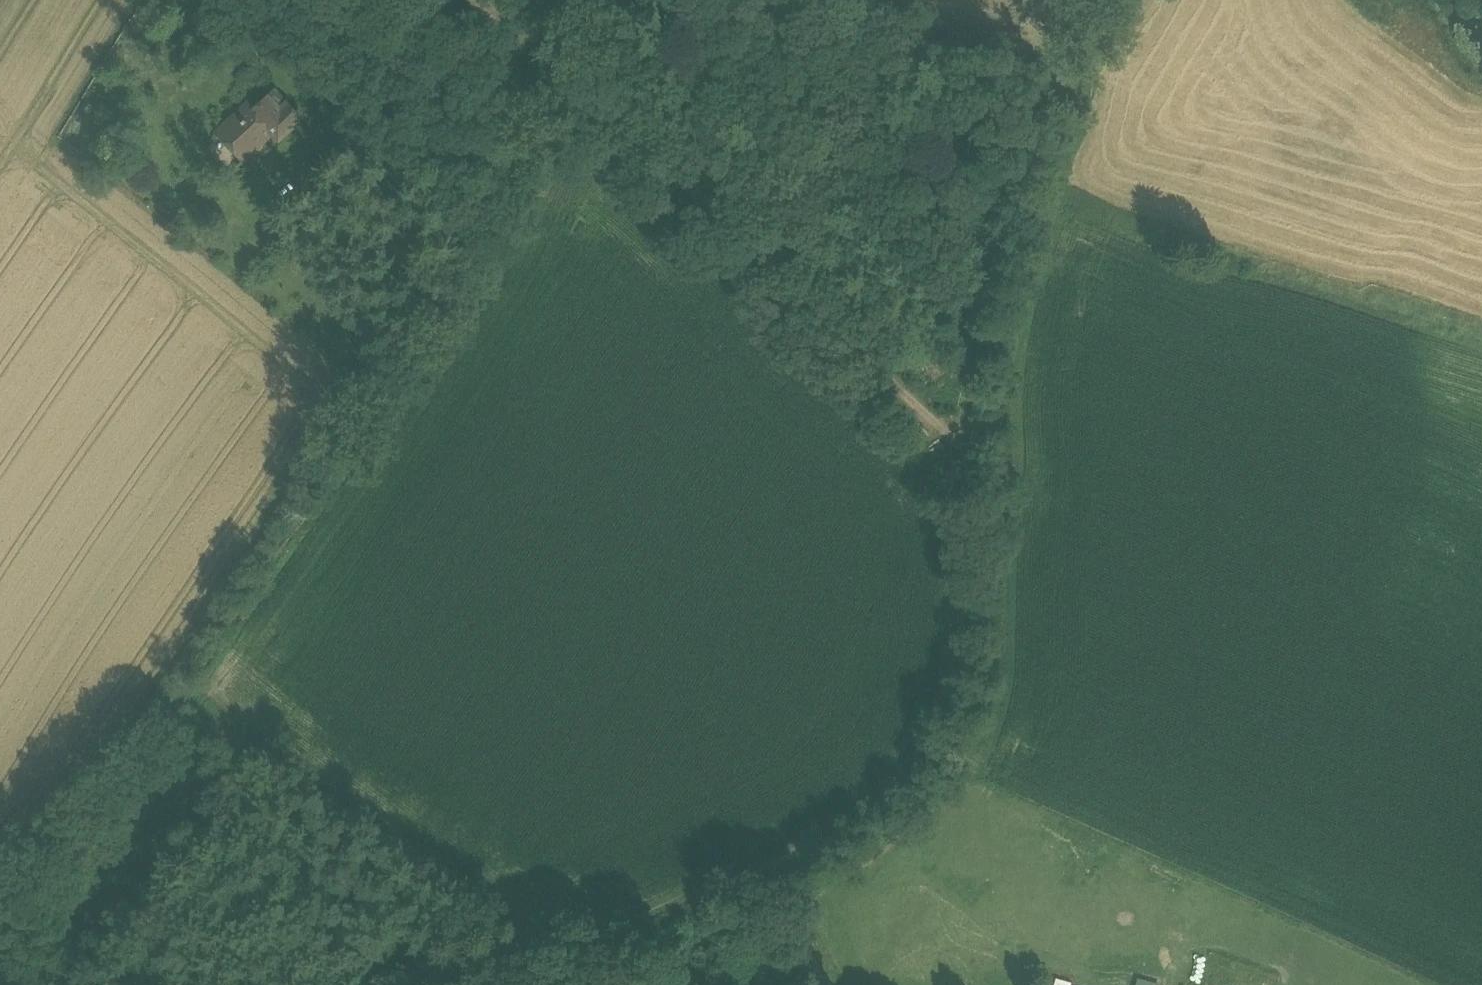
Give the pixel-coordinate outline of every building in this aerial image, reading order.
[(255,109),(251,104),(220,132),(245,160),(277,131),(281,136),(302,117),(289,103),(283,109),(270,96),(255,109)]
